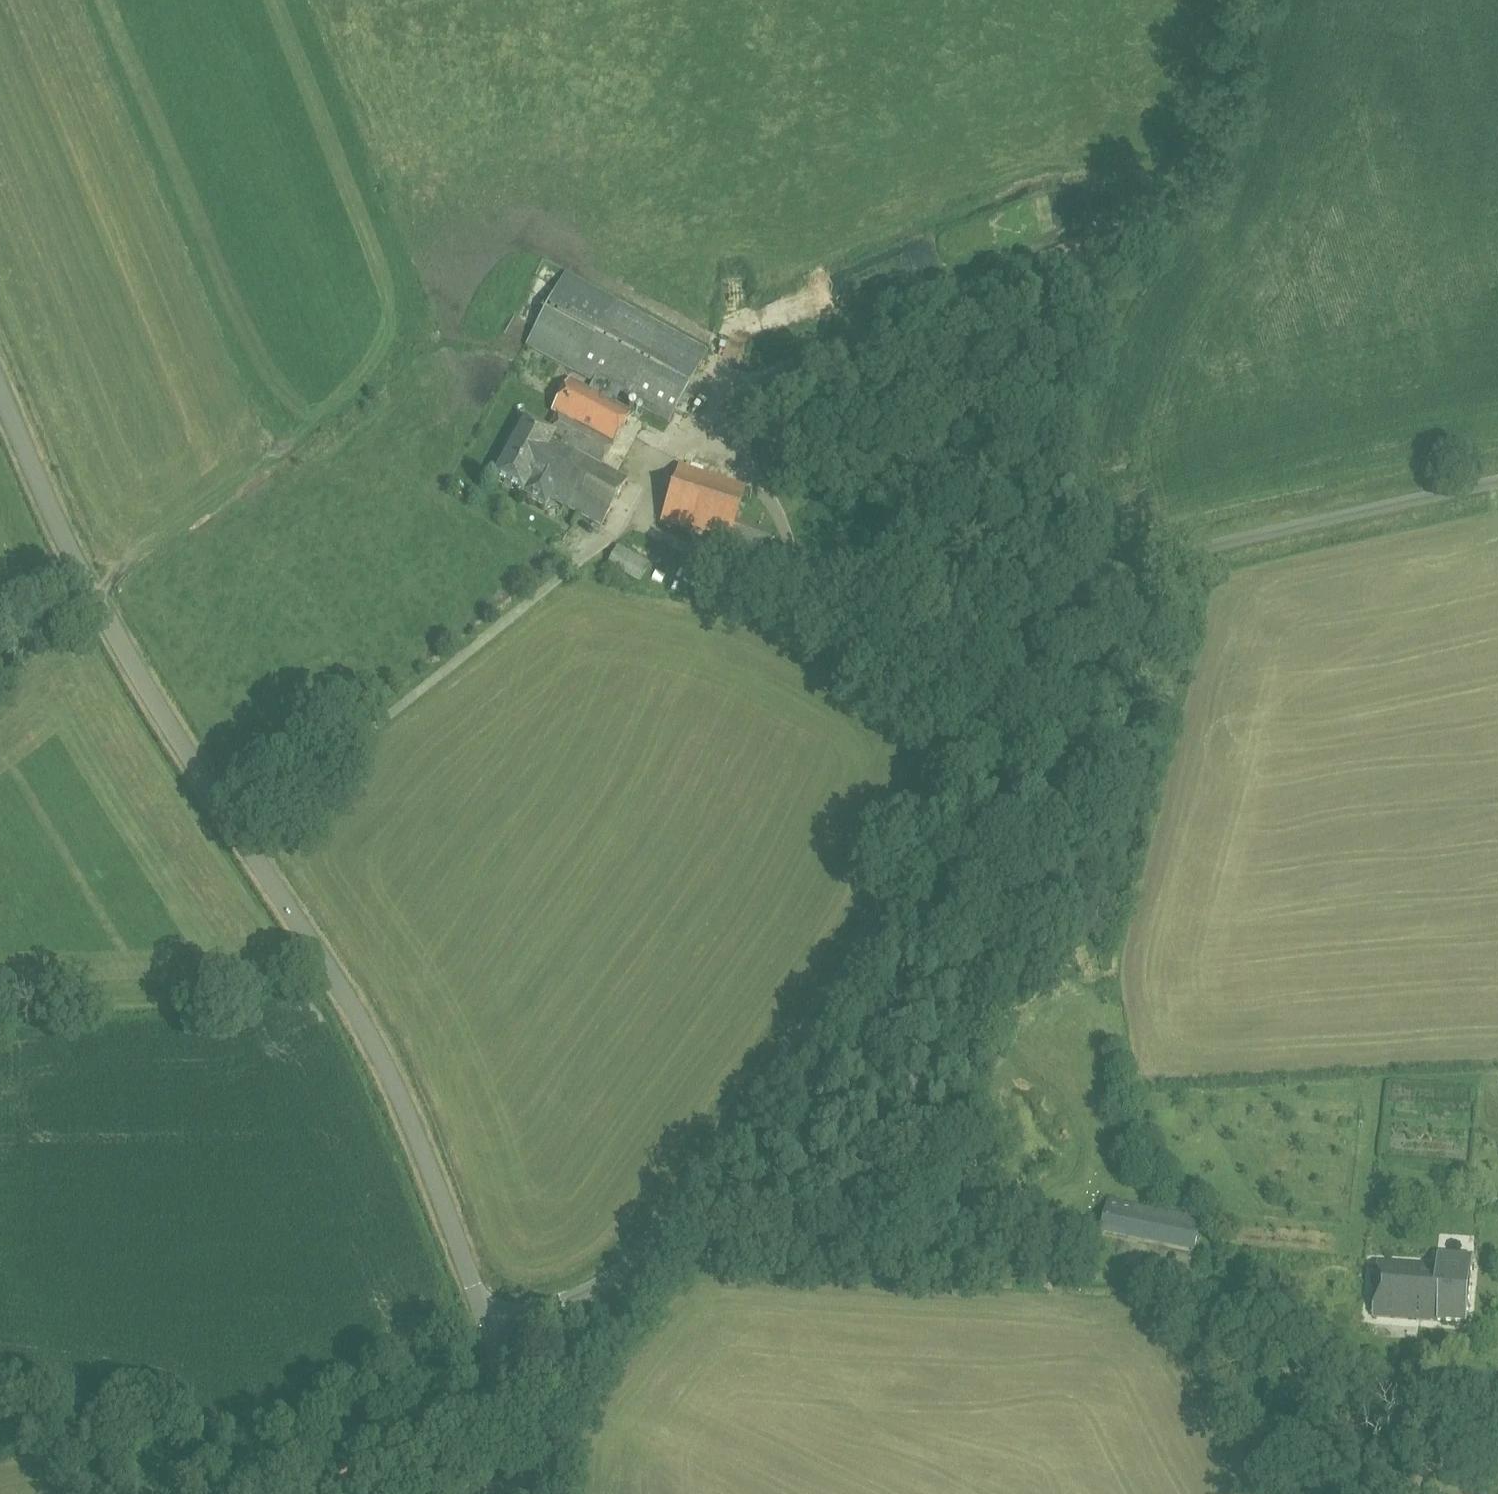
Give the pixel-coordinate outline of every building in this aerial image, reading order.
[(708,351),(565,274),(526,345),(594,382),(619,396),(670,423),(708,351)] [(619,396),(594,382),(589,391),(569,381),(552,412),(557,415),(547,432),(602,465),(630,413),(614,405),(619,396)] [(552,435),(524,420),(493,479),(546,507),(550,499),(563,474),(539,461),(552,435)] [(602,465),(552,435),(539,461),(563,474),(550,499),(601,526),(627,479),(602,465)] [(746,487),(680,465),(661,522),(689,531),(690,526),(728,539),(746,487)] [(640,583),(651,563),(619,545),(607,565),(640,583)] [(1468,1323),(1473,1256),(1430,1253),(1430,1264),(1378,1260),(1374,1316),(1468,1323)]
